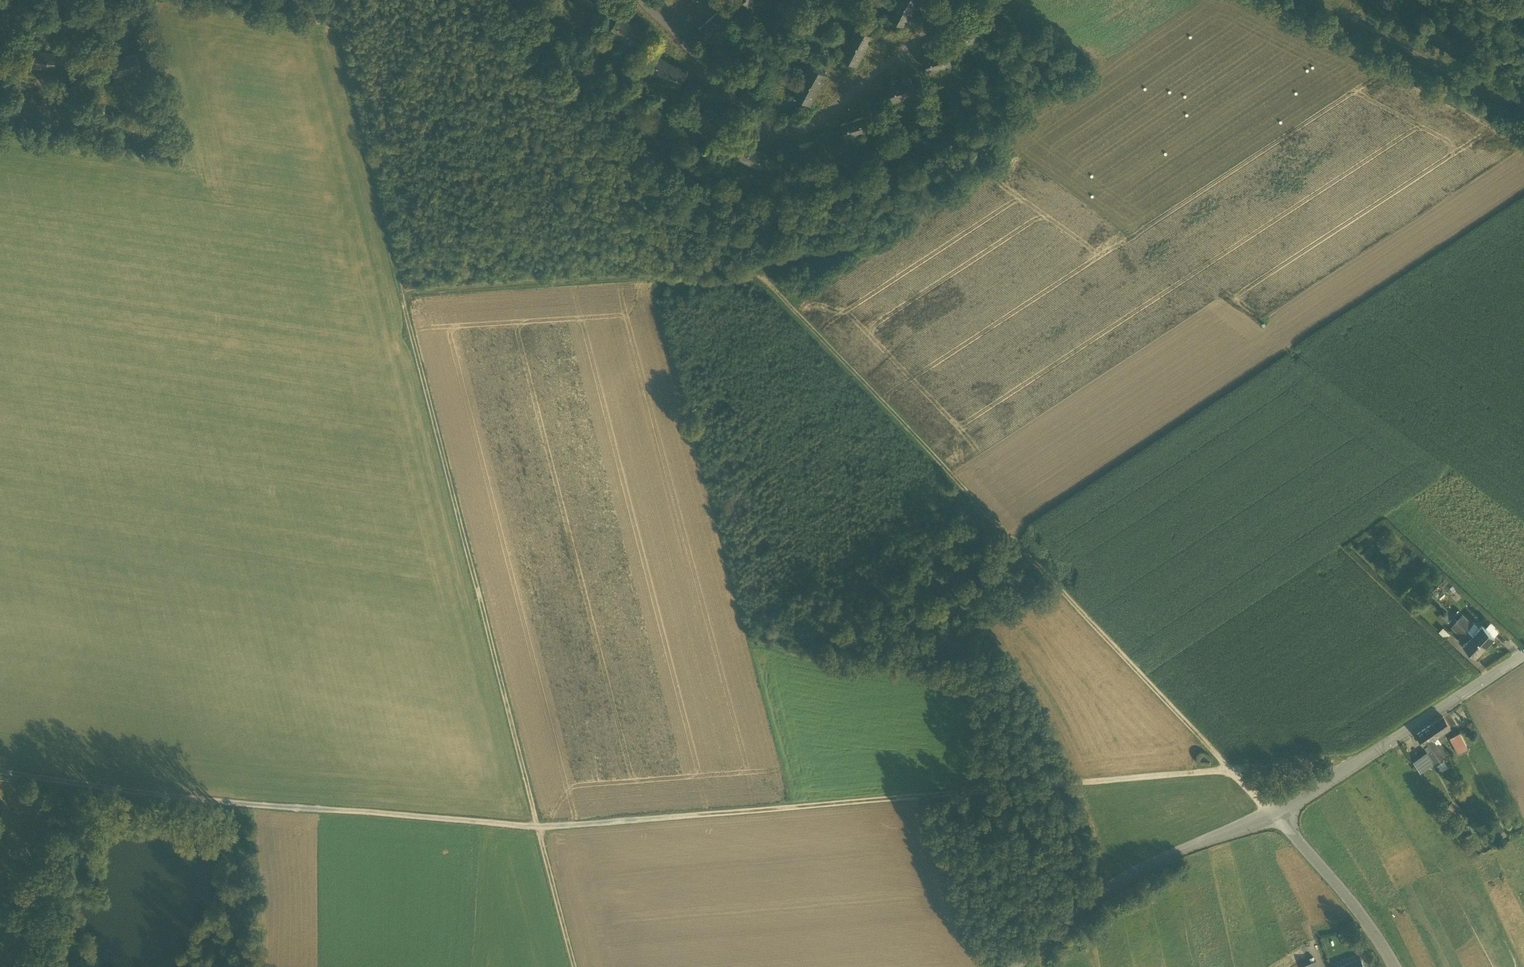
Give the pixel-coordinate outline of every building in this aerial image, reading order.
[(723,0),(714,0),(721,8),(718,10),(721,13),(728,6),(723,0)] [(897,2),(910,9),(913,3),(916,4),(918,0),(898,0),(897,2)] [(897,2),(889,17),(904,25),(910,16),(907,14),(910,9),(897,2)] [(992,22),(987,8),(980,10),(984,21),(981,22),(982,25),(992,22)] [(718,10),(698,28),(708,38),(728,21),(721,13),(718,10)] [(873,34),(858,26),(849,41),(862,48),(865,42),(868,44),(873,34)] [(862,48),(849,41),(841,57),(856,65),(861,55),(859,54),(862,48)] [(150,48),(143,50),(144,57),(137,58),(139,63),(153,59),(150,48)] [(70,53),(63,52),(62,59),(55,58),(54,63),(69,64),(70,53)] [(665,59),(657,54),(648,68),(663,77),(670,65),(664,61),(665,59)] [(811,64),(803,79),(815,86),(819,80),(821,82),(827,73),(811,64)] [(676,68),(670,65),(663,77),(677,86),(686,71),(677,66),(676,68)] [(927,81),(923,71),(919,73),(922,83),(927,81)] [(919,73),(913,75),(917,85),(922,83),(919,73)] [(903,81),(888,87),(893,99),(915,91),(910,76),(902,79),(903,81)] [(815,86),(803,79),(795,95),(810,103),(815,94),(812,92),(815,86)] [(709,93),(702,89),(695,102),(704,108),(705,105),(702,104),(709,93)] [(877,115),(873,101),(866,103),(869,114),(866,115),(867,119),(877,115)] [(727,118),(705,105),(704,108),(698,117),(720,130),(727,118)] [(866,115),(841,123),(845,136),(870,129),(867,119),(866,115)] [(747,130),(740,127),(733,141),(743,146),(745,143),(742,141),(747,130)] [(813,139),(799,144),(802,154),(816,149),(813,139)] [(1467,629),(1454,618),(1446,611),(1441,616),(1462,635),(1467,629)] [(1454,618),(1467,629),(1471,624),(1461,615),(1459,618),(1456,616),(1454,618)] [(1472,635),(1478,629),(1472,623),(1471,624),(1467,629),(1472,635)] [(1472,635),(1485,647),(1494,637),(1481,625),(1478,629),(1472,635)] [(1461,636),(1467,641),(1472,635),(1467,629),(1462,635),(1461,636)] [(1485,647),(1472,635),(1467,641),(1463,645),(1476,657),(1485,647)] [(1438,736),(1443,733),(1450,728),(1443,716),(1430,725),(1438,736)] [(1434,739),(1438,736),(1430,725),(1417,734),(1424,745),(1434,739)] [(1443,733),(1438,736),(1440,740),(1439,741),(1440,743),(1447,738),(1445,736),(1446,735),(1444,733),(1443,733)] [(1460,733),(1450,737),(1458,753),(1468,749),(1460,733)] [(1429,751),(1438,745),(1434,739),(1424,745),(1429,751)] [(1445,755),(1438,745),(1429,751),(1425,754),(1432,764),(1435,761),(1445,755)] [(1420,772),(1432,764),(1425,754),(1413,761),(1420,772)]
